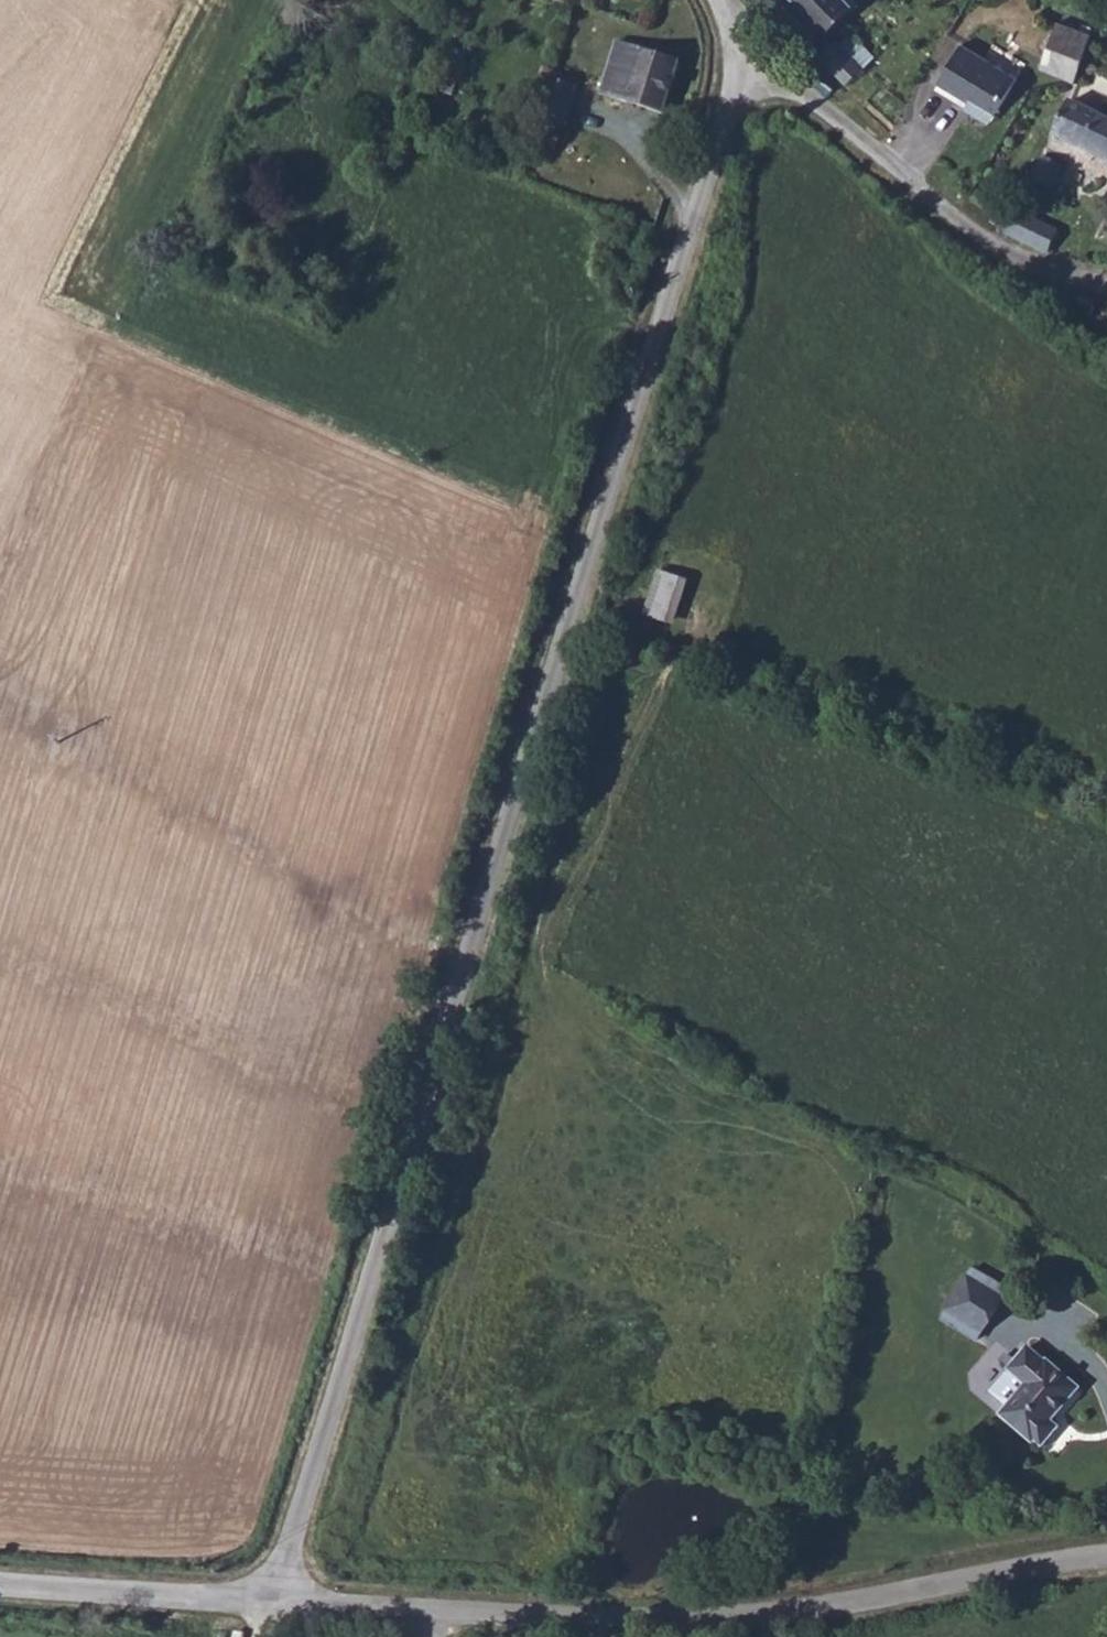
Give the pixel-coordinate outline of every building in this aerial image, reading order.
[(828,28),(854,3),(851,0),(802,0),(828,28)] [(1076,79),(1092,36),(1061,25),(1046,69),(1076,79)] [(846,85),(862,71),(836,41),(819,56),(846,85)] [(679,61),(615,43),(598,93),(664,119),(679,61)] [(1017,79),(962,45),(939,85),(993,118),(1017,79)] [(1070,100),(1054,135),(1106,159),(1106,119),(1070,100)] [(1046,156),(1032,183),(1052,192),(1066,167),(1046,156)] [(1006,230),(1043,253),(1054,235),(1016,212),(1006,230)] [(1084,295),(1074,309),(1086,317),(1096,303),(1084,295)] [(646,615),(676,622),(687,575),(657,568),(646,615)] [(963,1298),(1000,1315),(1018,1280),(981,1262),(963,1298)] [(995,1325),(1000,1315),(963,1298),(959,1306),(995,1325)] [(1073,1408),(1100,1373),(1069,1346),(1065,1349),(1049,1334),(1031,1354),(1047,1370),(1018,1405),(1049,1431),(1054,1429),(1061,1435),(1079,1414),(1073,1408)]
